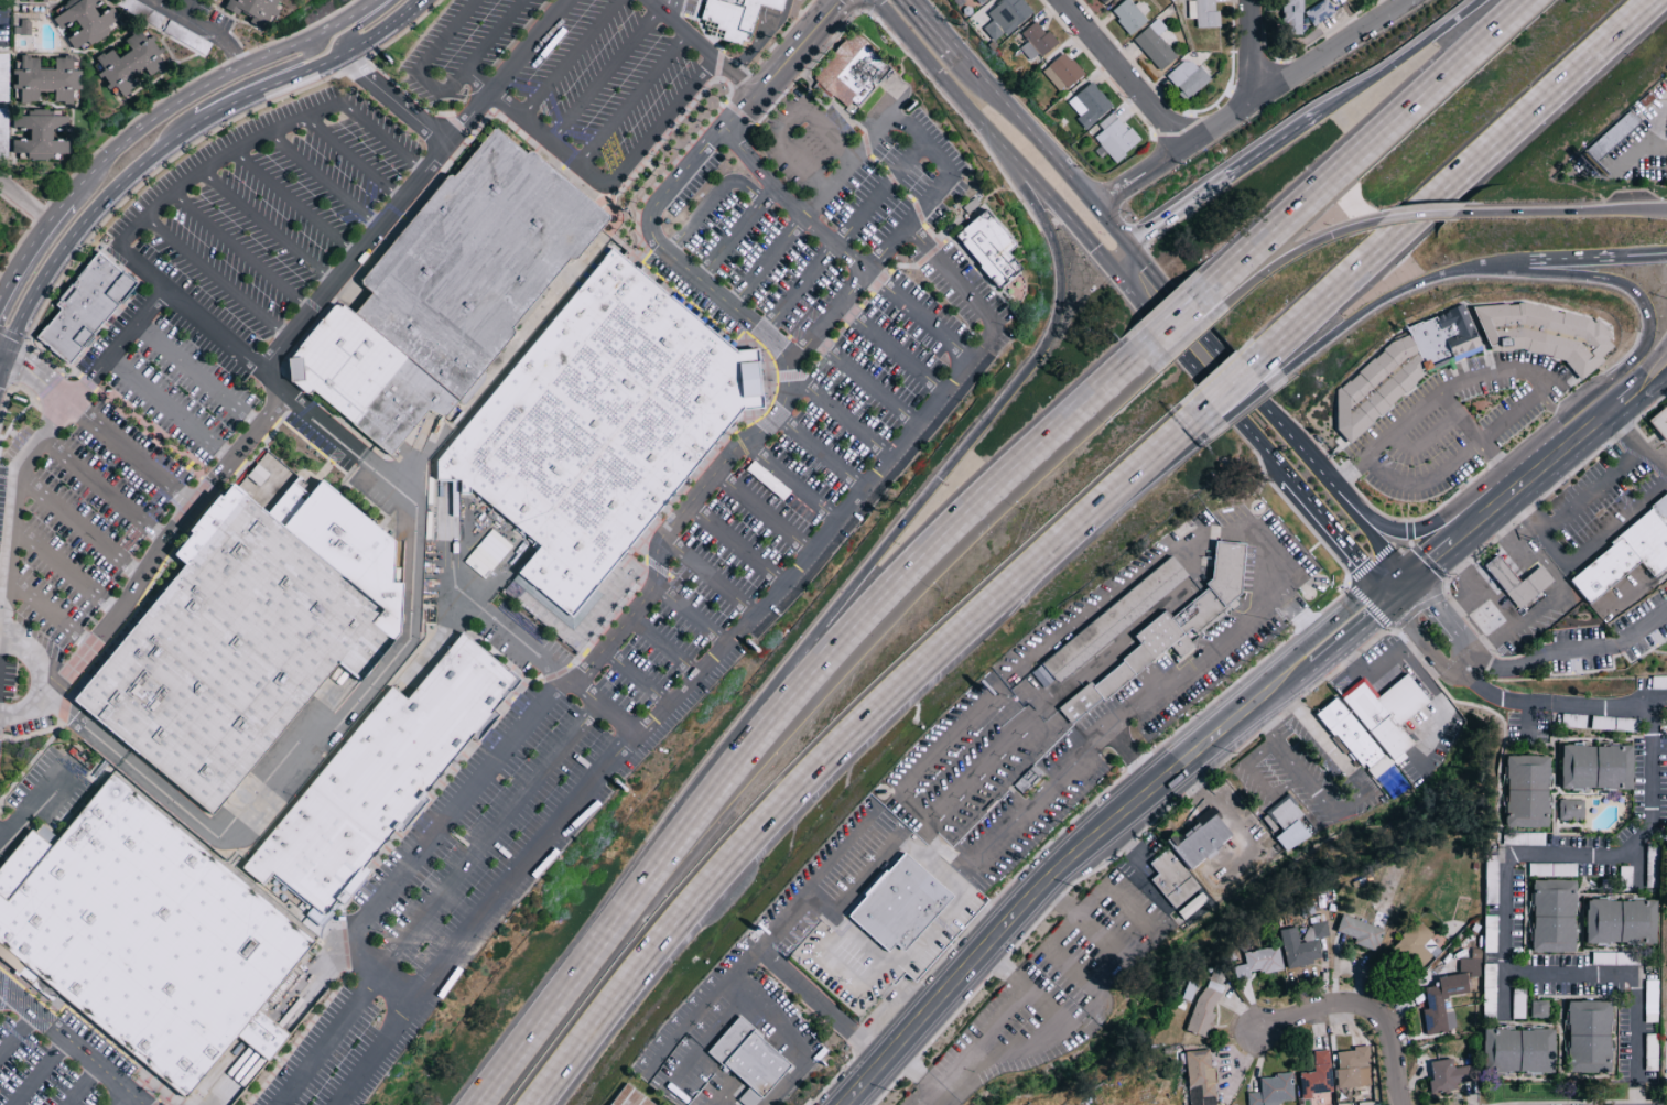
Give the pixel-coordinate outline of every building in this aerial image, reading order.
[(79,19),(86,29),(70,40),(76,50),(90,41),(92,44),(125,22),(115,8),(102,17),(96,8),(108,0),(75,0),(64,8),(67,11),(55,19),(63,30),(79,19)] [(226,9),(241,15),(243,10),(254,15),(251,23),(268,30),(279,0),(230,0),(226,9)] [(694,21),(700,0),(783,0),(780,14),(760,8),(756,7),(746,42),(736,40),(717,41),(721,32),(694,21)] [(1033,13),(1022,0),(1003,0),(988,14),(993,19),(983,29),(994,41),(1003,32),(1007,36),(1033,13)] [(1141,0),(1134,5),(1130,0),(1124,0),(1110,12),(1129,34),(1153,14),(1141,0)] [(1188,19),(1196,18),(1196,28),(1221,27),(1220,11),(1214,11),(1214,0),(1195,0),(1188,0),(1188,19)] [(1282,31),(1304,32),(1304,0),(1282,0),(1282,31)] [(1312,25),(1336,15),(1329,0),(1326,0),(1305,9),(1312,25)] [(1160,72),(1177,59),(1168,48),(1177,41),(1158,18),(1132,38),(1160,72)] [(32,35),(31,22),(14,23),(14,36),(32,35)] [(1060,44),(1050,30),(1044,34),(1036,22),(1021,32),(1028,42),(1020,47),(1030,61),(1039,54),(1041,57),(1060,44)] [(127,97),(139,86),(149,81),(157,74),(169,68),(163,55),(167,51),(157,40),(155,37),(151,39),(142,29),(138,31),(128,40),(134,52),(122,59),(114,50),(99,57),(106,71),(101,75),(108,82),(112,90),(118,87),(127,97)] [(890,69),(854,119),(833,100),(827,106),(825,108),(812,96),(812,82),(807,76),(818,66),(827,57),(852,34),(867,44),(870,53),(886,66),(890,69)] [(1042,72),(1063,94),(1085,74),(1065,51),(1042,72)] [(1210,80),(1187,56),(1167,74),(1190,98),(1210,80)] [(24,103),(42,103),(42,92),(58,91),(58,103),(76,103),(76,91),(85,91),(85,71),(76,71),(76,58),(58,58),(59,70),(43,70),(43,57),(24,58),(24,62),(17,62),(18,90),(23,90),(24,103)] [(1113,107),(1093,82),(1067,103),(1087,128),(1113,107)] [(1580,150),(1590,162),(1637,120),(1626,108),(1580,150)] [(14,160),(56,160),(56,155),(71,155),(71,142),(56,142),(56,131),(71,131),(72,117),(56,117),(56,111),(15,110),(15,130),(34,130),(34,141),(15,141),(14,160)] [(1098,124),(1103,130),(1094,137),(1115,163),(1140,143),(1114,111),(1098,124)] [(501,136),(517,151),(526,150),(561,177),(592,202),(600,209),(602,218),(595,226),(613,240),(587,269),(562,299),(530,337),(496,376),(472,404),(467,409),(462,404),(429,377),(382,338),(361,321),(349,311),(361,296),(367,291),(361,285),(354,280),(361,271),(416,204),(427,191),(443,172),(448,175),(481,136),(490,124),(494,129),(501,136)] [(1020,272),(995,292),(974,267),(962,250),(953,238),(962,230),(986,210),(1017,248),(1008,254),(1016,266),(1020,272)] [(715,335),(728,347),(751,347),(757,402),(757,404),(736,404),(696,454),(684,469),(630,535),(629,538),(575,605),(566,616),(564,614),(553,605),(513,573),(537,545),(528,538),(497,510),(469,487),(468,495),(458,496),(458,519),(463,520),(463,539),(462,546),(431,548),(430,548),(430,539),(430,531),(433,472),(434,461),(480,404),(496,386),(535,337),(562,304),(591,269),(609,247),(628,263),(635,269),(695,319),(715,335)] [(85,340),(65,362),(41,340),(37,337),(54,316),(58,299),(79,273),(94,256),(96,253),(120,273),(134,285),(95,329),(85,340)] [(1477,343),(1462,302),(1450,306),(1442,314),(1406,327),(1412,341),(1420,350),(1414,353),(1407,334),(1389,341),(1342,383),(1330,388),(1337,412),(1329,419),(1333,430),(1344,443),(1434,361),(1449,355),(1452,352),(1477,343)] [(1473,310),(1479,327),(1482,332),(1482,336),(1485,344),(1493,346),(1492,351),(1498,346),(1558,358),(1574,379),(1596,362),(1597,353),(1606,347),(1603,339),(1604,333),(1593,318),(1517,303),(1513,305),(1497,302),(1473,310)] [(340,305),(347,312),(349,311),(361,321),(382,338),(429,377),(462,404),(467,409),(452,427),(440,413),(430,411),(423,410),(386,452),(362,432),(333,405),(313,388),(303,393),(295,389),(284,381),(281,355),(289,354),(295,347),(302,338),(331,305),(340,305)] [(1452,361),(1479,351),(1477,344),(1450,355),(1452,361)] [(1659,404),(1641,418),(1658,440),(1666,433),(1666,414),(1659,404)] [(382,635),(365,658),(353,673),(351,675),(348,674),(329,659),(317,674),(297,698),(263,741),(231,782),(210,809),(207,813),(202,809),(165,779),(120,743),(98,724),(64,696),(80,675),(97,656),(137,608),(163,575),(192,541),(229,495),(237,487),(296,539),(297,540),(364,597),(372,605),(370,606),(364,614),(361,616),(364,618),(382,635)] [(1666,534),(1666,494),(1663,490),(1644,505),(1666,534)] [(1637,560),(1650,578),(1666,565),(1666,536),(1647,510),(1560,575),(1580,603),(1637,560)] [(464,561),(484,579),(512,546),(492,528),(464,561)] [(1244,598),(1248,543),(1217,541),(1214,585),(1176,614),(1167,613),(1137,635),(1145,646),(1095,682),(1092,682),(1059,707),(1071,724),(1174,648),(1181,657),(1194,648),(1195,634),(1244,598)] [(1535,563),(1513,582),(1489,554),(1477,564),(1514,608),(1549,579),(1535,563)] [(1190,575),(1175,556),(1133,588),(1138,595),(1144,590),(1154,603),(1190,575)] [(1031,670),(1044,688),(1057,678),(1059,681),(1136,623),(1121,603),(1031,670)] [(456,632),(498,663),(509,672),(516,678),(498,700),(465,740),(432,780),(410,808),(366,862),(355,875),(322,914),(300,897),(272,876),(262,887),(250,876),(238,866),(286,809),(299,793),(343,740),(365,714),(399,673),(430,636),(431,636),(440,632),(456,636),(456,632)] [(1423,701),(1400,672),(1373,694),(1359,677),(1331,699),(1329,696),(1310,711),(1354,768),(1359,764),(1370,779),(1401,754),(1397,749),(1405,743),(1391,726),(1423,701)] [(1646,712),(1666,710),(1666,852),(1657,1104),(1644,1104),(1474,1091),(1503,697),(1511,701),(1646,712)] [(33,973),(0,945),(0,861),(26,828),(32,832),(48,844),(76,810),(98,782),(107,771),(152,810),(165,820),(232,876),(234,876),(300,931),(307,938),(304,942),(300,947),(253,1008),(256,1010),(282,1032),(264,1061),(234,1039),(229,1036),(194,1077),(178,1096),(167,1086),(158,1077),(100,1030),(78,1011),(33,973)] [(1289,852),(1313,835),(1301,818),(1305,815),(1292,796),(1264,815),(1289,852)] [(1237,834),(1219,813),(1180,845),(1198,866),(1237,834)] [(1210,900),(1171,847),(1151,862),(1159,874),(1153,878),(1184,920),(1210,900)] [(908,853),(956,896),(907,951),(898,944),(891,952),(852,916),(870,896),(868,893),(890,870),(891,871),(908,853)] [(1356,938),(1353,943),(1375,951),(1383,929),(1342,914),(1336,931),(1356,938)] [(1494,915),(1479,915),(1480,948),(1468,948),(1468,957),(1457,958),(1457,970),(1468,970),(1469,976),(1484,976),(1484,963),(1482,963),(1482,952),(1494,952),(1494,915)] [(1414,971),(1430,954),(1421,946),(1432,934),(1414,918),(1388,946),(1414,971)] [(1329,937),(1327,922),(1304,925),(1305,940),(1329,937)] [(1288,967),(1323,961),(1320,940),(1299,943),(1297,927),(1282,929),(1288,967)] [(1246,964),(1234,966),(1236,981),(1252,979),(1251,974),(1283,969),(1280,946),(1244,951),(1246,964)] [(1422,1034),(1455,1030),(1454,1020),(1468,1018),(1466,1005),(1443,1008),(1441,996),(1463,993),(1461,972),(1430,976),(1432,986),(1421,987),(1422,995),(1414,996),(1414,1001),(1423,1000),(1425,1009),(1419,1010),(1422,1034)] [(1188,1031),(1209,1037),(1222,992),(1201,985),(1188,1031)] [(751,1086),(739,1100),(745,1104),(759,1104),(794,1061),(739,1017),(711,1053),(751,1086)] [(1338,1088),(1371,1085),(1368,1047),(1334,1050),(1338,1088)] [(1192,1104),(1218,1104),(1212,1049),(1186,1052),(1192,1104)] [(1300,1072),(1301,1099),(1313,1099),(1313,1092),(1331,1092),(1329,1050),(1313,1050),(1314,1072),(1300,1072)] [(1424,1061),(1428,1093),(1464,1089),(1460,1066),(1450,1067),(1449,1058),(1424,1061)] [(1261,1091),(1248,1092),(1249,1104),(1279,1104),(1279,1102),(1293,1101),(1292,1075),(1260,1076),(1261,1091)] [(624,1084),(610,1104),(656,1104),(624,1084)]
